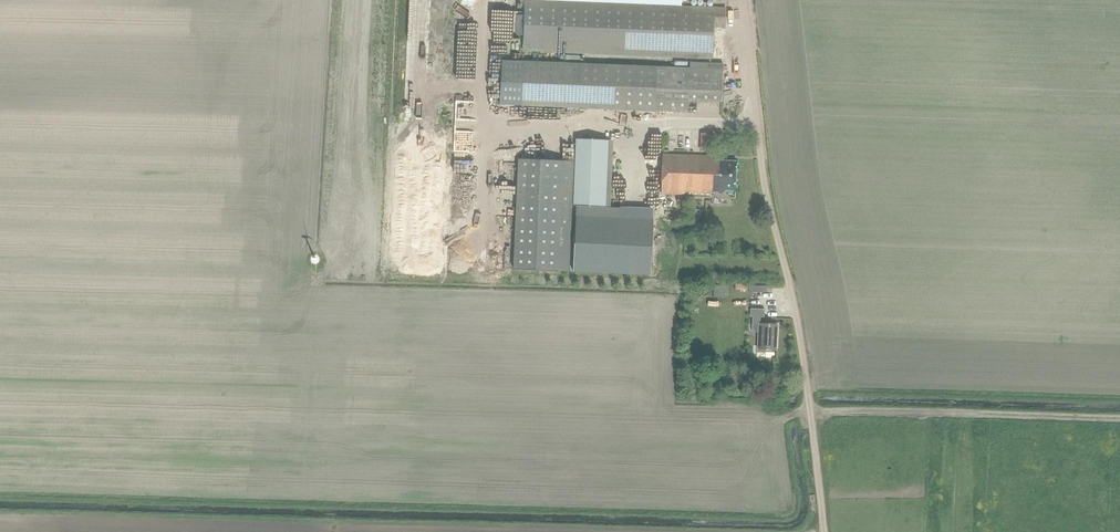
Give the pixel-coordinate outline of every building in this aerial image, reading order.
[(523,50),(712,58),(714,26),(725,26),(725,9),(682,7),(682,0),(525,0),(523,50)] [(512,10),(512,19),(521,19),(521,10),(512,10)] [(499,61),(498,105),(578,108),(655,111),(688,112),(688,101),(721,102),(723,69),(723,63),(690,61),(689,68),(579,63),(499,61)] [(714,134),(703,134),(701,134),(700,151),(714,152),(714,134)] [(605,207),(609,139),(577,138),(573,205),(605,207)] [(472,267),(477,157),(422,154),(417,265),(472,267)] [(735,190),(736,161),(721,161),(721,159),(712,159),(712,156),(663,155),(662,194),(711,195),(711,192),(724,192),(724,189),(735,190)] [(569,272),(574,162),(519,160),(514,269),(569,272)] [(619,219),(619,210),(577,208),(575,271),(650,274),(653,220),(619,219)] [(713,296),(726,296),(727,284),(713,284),(713,296)] [(758,332),(757,350),(776,351),(777,324),(759,323),(760,317),(764,317),(764,309),(750,308),(750,316),(752,316),(751,332),(758,332)]
